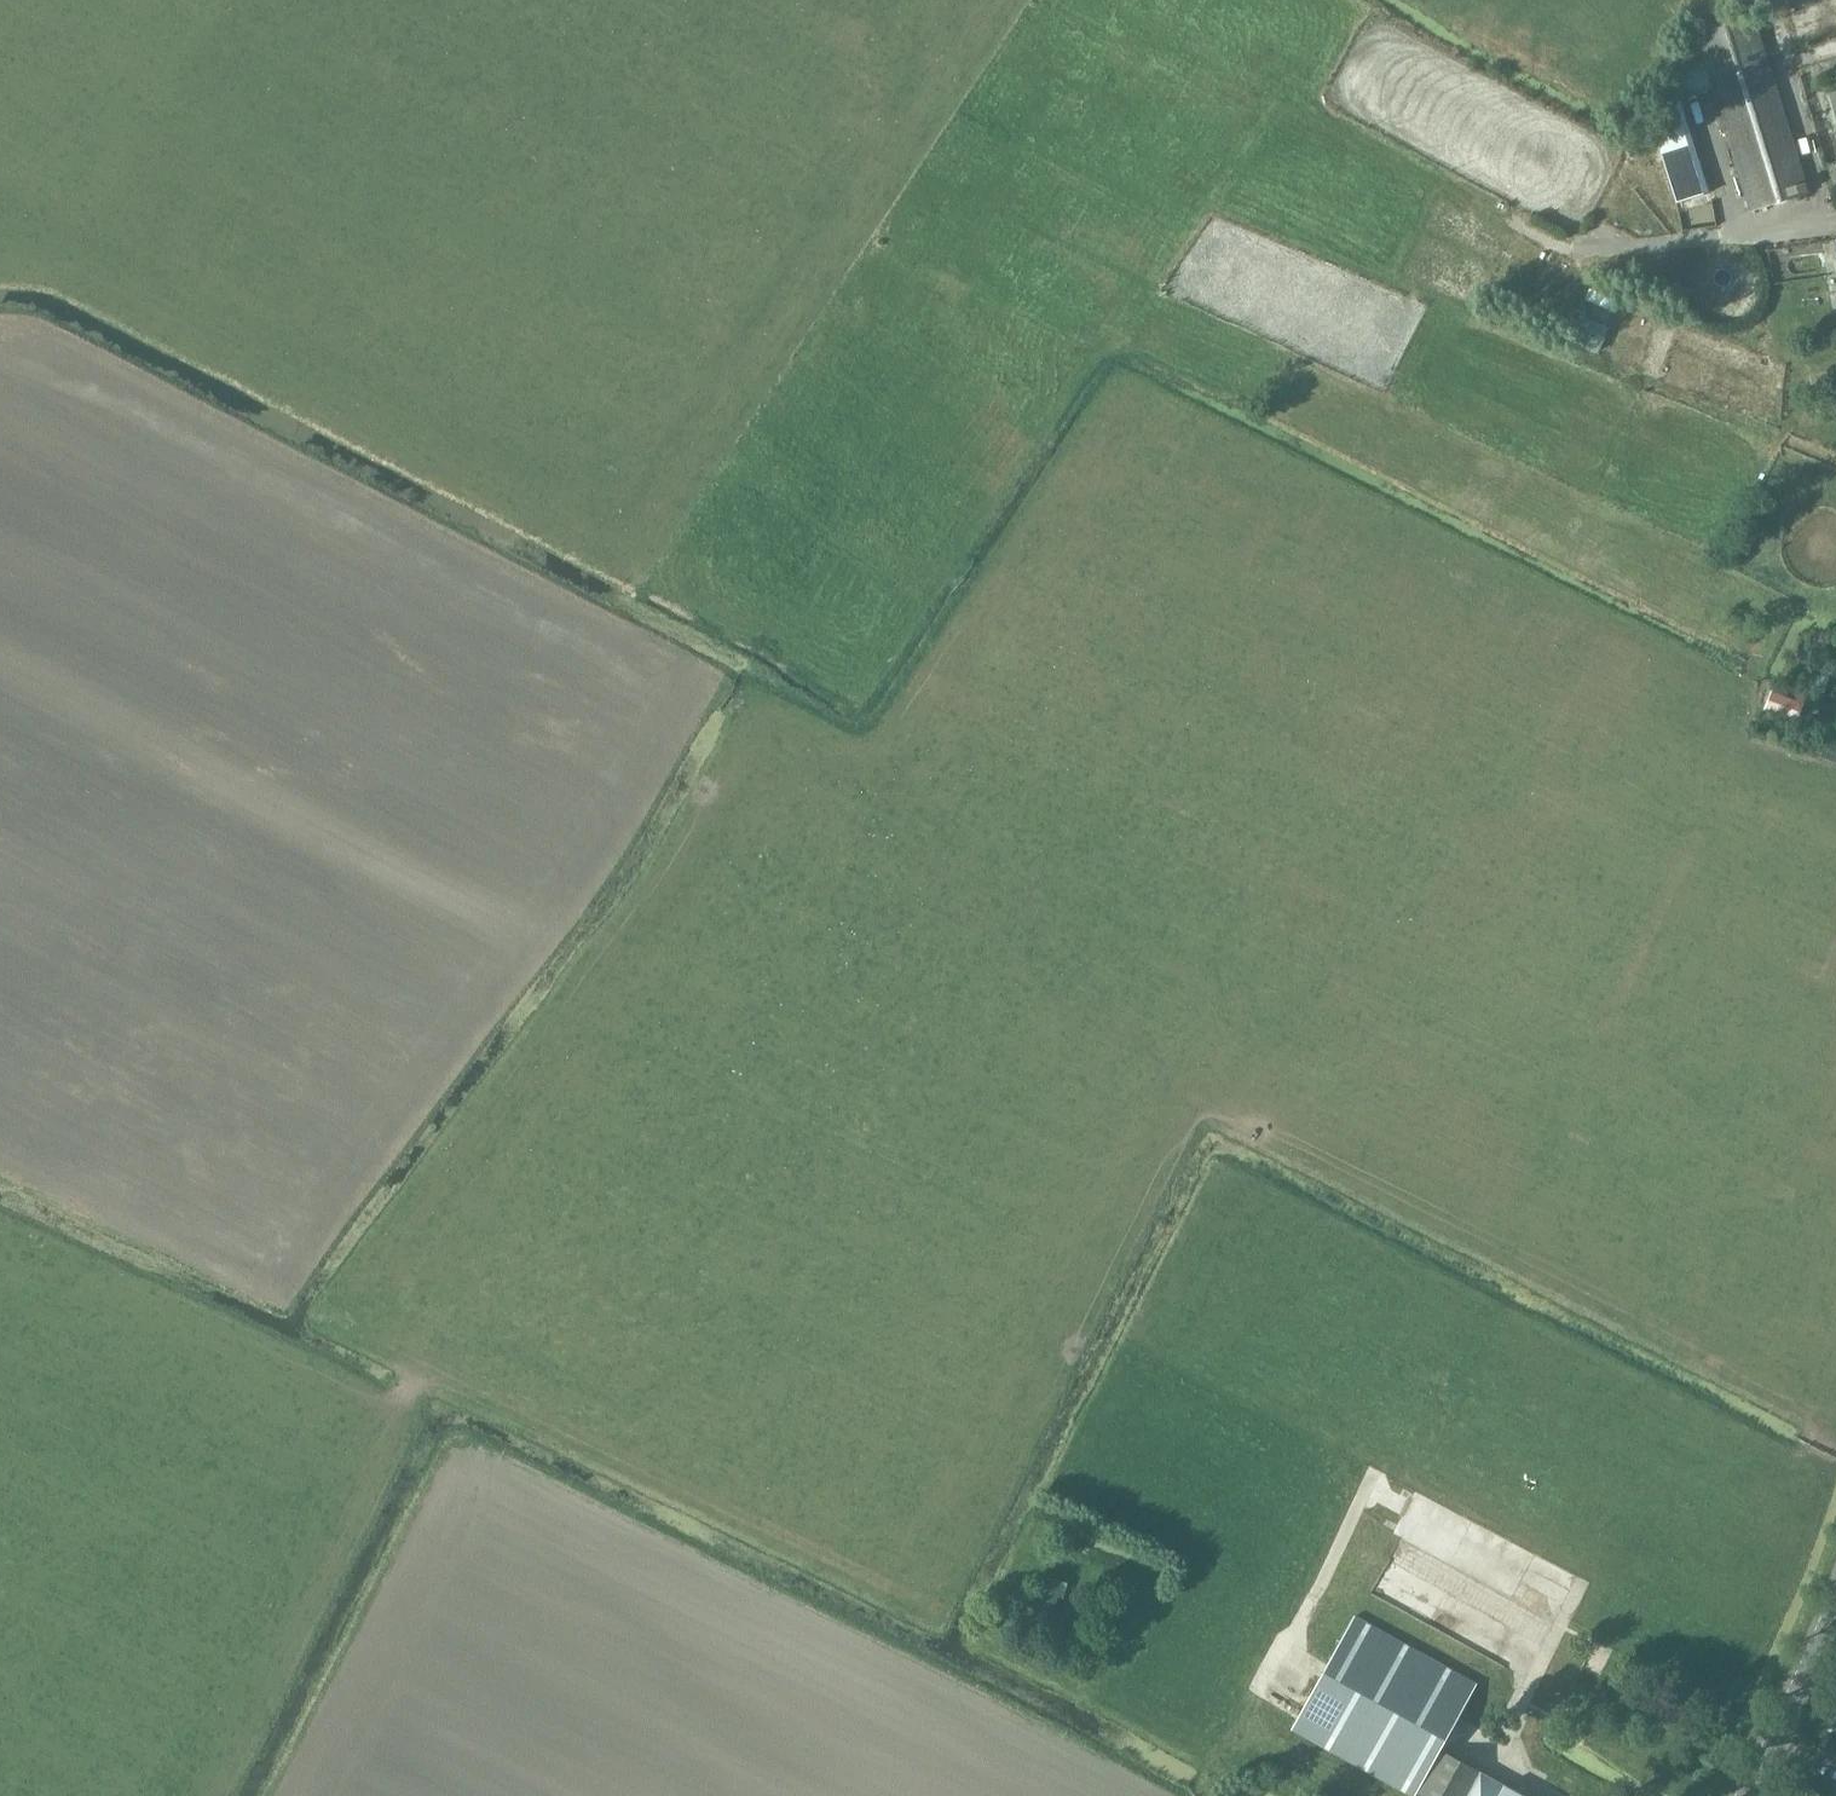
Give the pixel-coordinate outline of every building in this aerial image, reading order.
[(1753,11),(1694,30),(1751,212),(1809,194),(1753,11)] [(1679,96),(1646,107),(1677,205),(1709,194),(1679,96)] [(1797,720),(1803,704),(1772,692),(1765,708),(1797,720)] [(1057,1608),(1060,1577),(1037,1575),(1035,1607),(1057,1608)] [(1324,1674),(1292,1730),(1370,1774),(1408,1795),(1524,1795),(1481,1773),(1442,1752),(1478,1684),(1355,1616),(1324,1674)]
